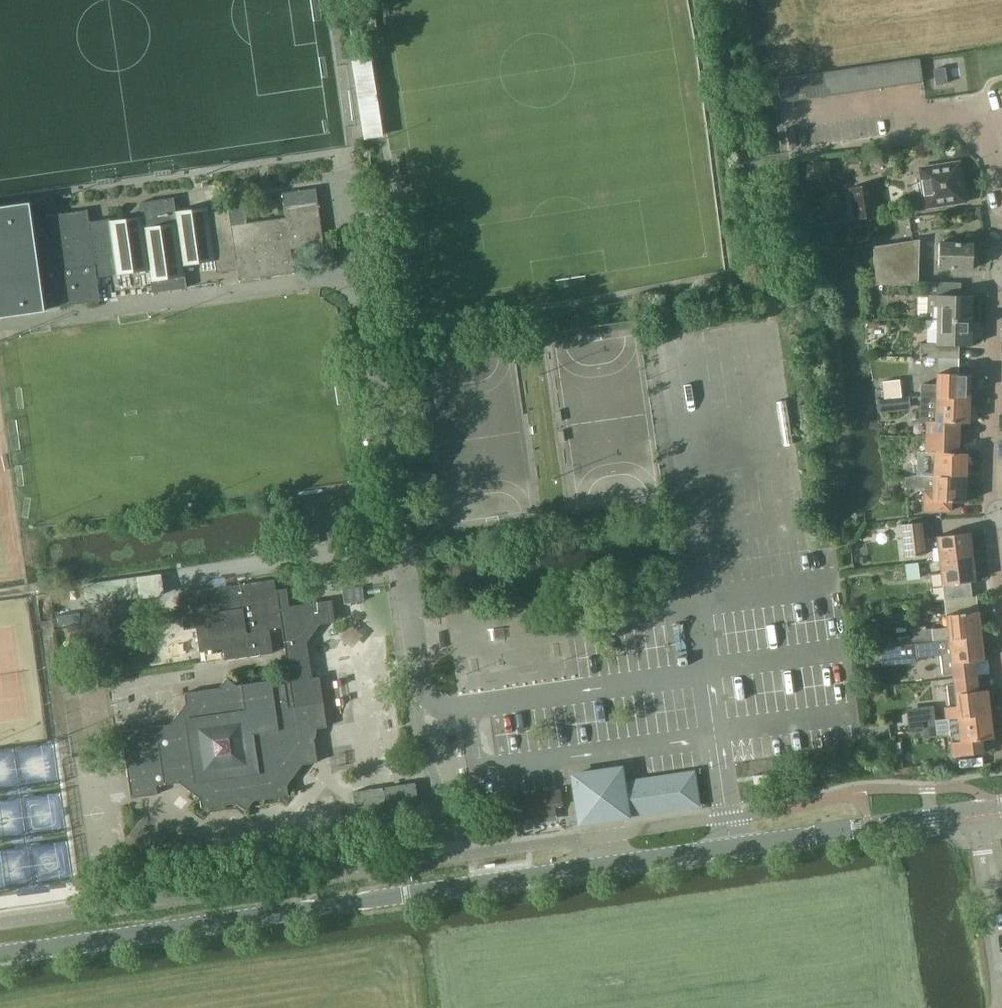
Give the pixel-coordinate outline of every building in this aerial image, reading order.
[(351,60),(364,139),(383,137),(372,57),(351,60)] [(920,58),(905,60),(909,84),(923,82),(920,58)] [(895,86),(909,84),(905,60),(891,62),(895,86)] [(877,64),(880,88),(895,86),(891,62),(877,64)] [(866,90),(880,88),(877,64),(863,66),(866,90)] [(863,66),(849,68),(852,92),(866,90),(863,66)] [(945,67),(933,68),(936,85),(948,83),(945,67)] [(838,94),(852,92),(849,68),(835,70),(838,94)] [(820,72),(824,96),(838,94),(835,70),(820,72)] [(810,98),(824,96),(820,72),(806,74),(810,98)] [(806,74),(792,76),(796,100),(810,98),(806,74)] [(781,102),(796,100),(792,76),(777,78),(781,102)] [(926,207),(965,201),(959,161),(920,167),(926,207)] [(855,218),(876,214),(872,185),(851,188),(855,218)] [(316,187),(282,191),(284,205),(318,200),(316,187)] [(214,261),(216,272),(237,269),(239,280),(295,273),(291,249),(324,244),(318,200),(284,205),(286,217),(247,222),(244,201),(228,204),(229,209),(209,211),(209,206),(175,211),(173,196),(140,201),(142,216),(109,220),(109,218),(90,221),(88,210),(32,217),(40,273),(96,265),(97,275),(117,273),(117,274),(150,270),(153,292),(187,288),(184,265),(214,261)] [(378,197),(379,205),(387,203),(386,196),(378,197)] [(97,275),(96,265),(40,273),(32,217),(29,202),(0,206),(0,317),(45,310),(44,307),(101,300),(97,275)] [(811,213),(794,215),(795,230),(813,228),(811,213)] [(919,239),(873,246),(876,284),(918,285),(919,239)] [(939,267),(973,268),(973,243),(939,242),(939,267)] [(928,295),(927,319),(971,320),(972,295),(961,295),(961,282),(922,281),(922,295),(928,295)] [(920,357),(938,357),(959,358),(959,345),(971,345),(971,320),(927,319),(925,319),(925,327),(937,328),(937,343),(920,343),(920,357)] [(922,383),(921,396),(969,398),(970,373),(959,373),(959,358),(938,357),(937,384),(922,383)] [(882,382),(884,399),(887,399),(895,398),(902,397),(900,380),(882,382)] [(921,396),(921,421),(927,421),(926,436),(960,437),(960,422),(968,422),(969,398),(921,396)] [(884,399),(876,400),(878,411),(888,410),(887,399),(884,399)] [(935,453),(934,475),(934,476),(966,477),(967,453),(959,452),(960,437),(926,436),(926,452),(935,453)] [(915,460),(903,461),(905,476),(916,475),(915,460)] [(951,501),(965,502),(966,477),(934,476),(934,475),(916,475),(905,476),(905,481),(905,487),(924,487),(924,507),(927,510),(951,510),(951,501)] [(905,556),(925,554),(922,522),(902,524),(905,556)] [(937,535),(940,560),(972,556),(969,532),(937,535)] [(975,581),(972,556),(940,560),(943,584),(966,581),(975,581)] [(906,564),(907,579),(919,577),(917,563),(906,564)] [(83,584),(86,605),(164,594),(161,574),(138,576),(83,584)] [(270,628),(282,627),(283,627),(279,596),(278,589),(276,589),(275,579),(179,593),(184,629),(196,627),(199,651),(223,648),(225,659),(273,652),(270,628)] [(968,596),(966,581),(943,584),(944,599),(968,596)] [(345,589),(344,590),(346,603),(360,600),(365,600),(363,587),(359,587),(345,589)] [(238,685),(227,677),(219,687),(185,692),(186,702),(170,723),(121,731),(131,798),(158,794),(156,785),(164,784),(179,781),(200,798),(202,807),(236,802),(247,810),(254,800),(289,795),(287,785),(303,764),(317,762),(314,738),(318,738),(316,728),(327,726),(324,701),(320,676),(312,677),(307,641),(320,624),(335,621),(332,599),(290,605),(288,595),(279,596),(283,627),(282,627),(290,681),(285,682),(284,678),(238,685)] [(968,596),(944,599),(946,614),(970,611),(968,596)] [(914,636),(901,637),(902,644),(915,642),(981,635),(978,610),(970,611),(946,614),(948,626),(924,629),(924,627),(913,628),(914,636)] [(952,674),(953,678),(953,679),(974,676),(974,675),(972,660),(984,659),(981,635),(915,642),(916,658),(940,656),(943,675),(952,674)] [(902,644),(879,646),(882,665),(917,661),(916,658),(915,642),(902,644)] [(75,660),(61,662),(64,679),(77,677),(75,660)] [(946,718),(948,718),(990,713),(987,688),(976,689),(974,676),(953,679),(954,684),(947,685),(949,706),(945,707),(946,718)] [(911,718),(908,718),(908,723),(909,729),(925,727),(925,721),(935,720),(933,705),(923,707),(924,713),(910,715),(911,718)] [(981,739),(993,738),(990,713),(948,718),(952,756),(982,752),(981,739)] [(935,720),(925,721),(925,727),(926,736),(936,735),(935,720)] [(608,773),(574,778),(574,780),(580,822),(699,805),(694,771),(623,782),(622,780),(615,772),(608,773)] [(415,782),(353,791),(359,831),(421,822),(415,782)] [(524,795),(512,797),(515,820),(555,815),(553,806),(561,804),(559,790),(530,794),(529,790),(524,791),(524,795)] [(340,812),(330,824),(336,829),(346,816),(340,812)] [(299,849),(289,850),(291,866),(301,864),(299,849)]
